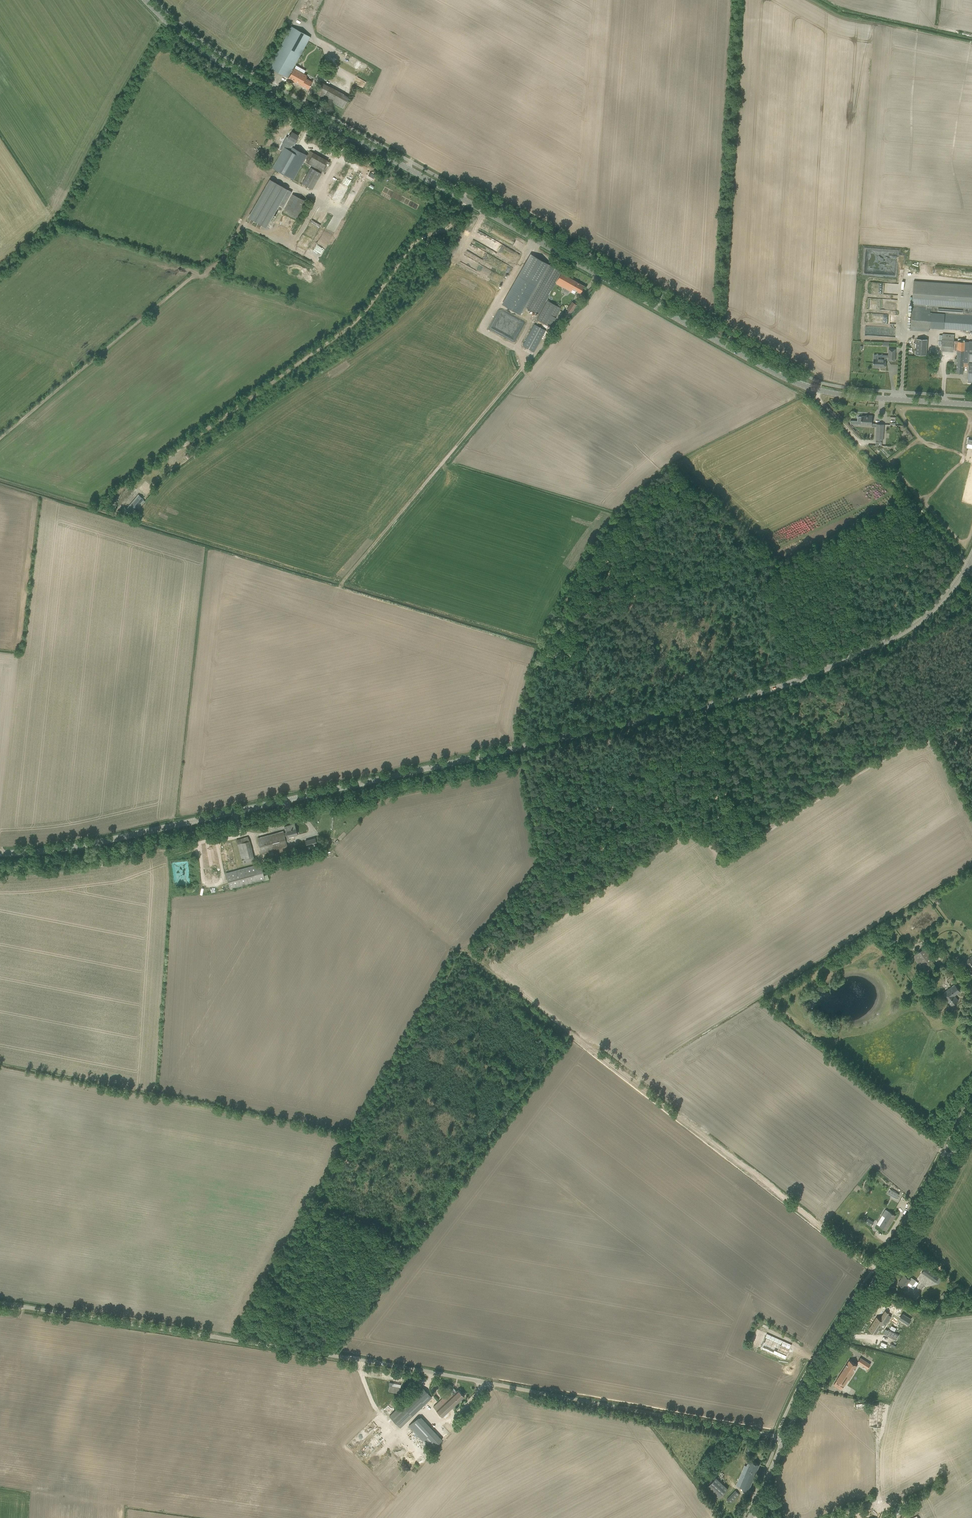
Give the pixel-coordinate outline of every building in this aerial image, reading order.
[(269,67),(288,78),(310,37),(291,26),(269,67)] [(306,61),(320,69),(323,62),(309,55),(306,61)] [(312,82),(306,79),(307,77),(306,77),(307,76),(294,68),(288,78),(309,89),(312,82)] [(320,76),(325,79),(329,70),(324,68),(320,76)] [(316,93),(343,108),(349,98),(322,83),(318,89),(316,93)] [(284,142),(287,144),(273,168),(293,180),(305,159),(304,157),(299,154),(301,151),(292,147),(298,136),(292,132),(290,135),(288,134),(284,142)] [(310,151),(306,159),(309,161),(307,164),(321,172),(328,161),(310,151)] [(302,183),(312,189),(321,173),(311,167),(302,183)] [(251,218),(266,227),(279,205),(283,208),(292,192),(270,180),(257,202),(249,217),(251,218)] [(283,212),(298,219),(307,202),(292,194),(283,212)] [(308,247),(326,214),(317,208),(298,242),(308,247)] [(584,286),(561,273),(562,272),(548,264),(531,255),(503,305),(519,314),(524,306),(538,314),(548,297),(552,289),(555,283),(571,292),(572,290),(575,292),(576,291),(580,293),(584,286)] [(914,281),(911,327),(916,327),(916,331),(929,332),(929,328),(971,331),(971,285),(914,281)] [(563,295),(552,289),(548,297),(558,303),(563,295)] [(536,320),(550,327),(561,308),(547,301),(536,320)] [(563,314),(568,317),(576,305),(572,302),(563,314)] [(522,346),(534,352),(545,330),(534,324),(522,346)] [(497,328),(494,333),(514,342),(517,336),(513,335),(512,336),(497,328)] [(941,350),(953,351),(954,333),(942,332),(941,350)] [(916,355),(926,355),(927,340),(917,339),(916,355)] [(885,368),(886,360),(888,360),(888,361),(895,361),(895,353),(888,353),(888,357),(883,357),(883,359),(874,359),(873,359),(873,368),(878,368),(879,367),(885,368)] [(872,425),(872,416),(868,416),(862,416),(861,417),(859,417),(857,418),(856,424),(857,424),(872,425)] [(129,508),(133,511),(143,499),(139,496),(129,508)] [(258,838),(259,843),(262,854),(278,850),(279,853),(288,851),(287,848),(285,838),(289,837),(297,835),(294,824),(284,827),(286,833),(284,833),(283,831),(258,838)] [(334,840),(337,843),(346,835),(344,832),(334,840)] [(305,841),(307,846),(307,847),(315,845),(315,846),(317,845),(315,838),(305,841)] [(249,842),(238,845),(242,862),(243,864),(255,861),(254,859),(249,842)] [(225,873),(230,890),(265,880),(260,864),(225,873)] [(913,956),(926,974),(936,967),(931,960),(935,957),(927,946),(913,956)] [(971,955),(964,962),(971,972),(971,955)] [(954,996),(960,991),(955,984),(942,994),(945,999),(946,999),(951,1006),(958,1000),(954,996)] [(891,1189),(888,1193),(897,1199),(899,1194),(891,1189)] [(880,1227),(886,1230),(896,1216),(886,1209),(882,1215),(886,1217),(880,1227)] [(927,1265),(922,1272),(935,1282),(941,1274),(927,1265)] [(915,1280),(911,1278),(910,1279),(905,1275),(903,1278),(902,1278),(898,1283),(904,1288),(904,1287),(907,1289),(910,1286),(907,1284),(908,1282),(912,1285),(915,1280)] [(877,1315),(870,1327),(876,1331),(885,1318),(888,1320),(892,1314),(888,1312),(889,1311),(885,1309),(880,1317),(877,1315)] [(903,1311),(899,1317),(908,1323),(911,1317),(903,1311)] [(760,1347),(785,1359),(791,1344),(766,1333),(760,1347)] [(860,1358),(858,1362),(868,1368),(870,1364),(860,1358)] [(834,1385),(838,1387),(841,1390),(851,1376),(854,1372),(853,1371),(857,1365),(854,1363),(849,1360),(834,1385)] [(389,1416),(400,1427),(432,1397),(421,1386),(389,1416)] [(433,1408),(442,1417),(464,1396),(458,1389),(453,1394),(450,1391),(433,1408)] [(868,1426),(881,1426),(883,1405),(870,1404),(868,1426)] [(410,1424),(432,1449),(442,1440),(419,1415),(410,1424)] [(746,1453),(751,1455),(754,1445),(750,1443),(746,1453)] [(736,1485),(749,1490),(760,1464),(751,1461),(748,1467),(745,1465),(736,1485)] [(706,1488),(719,1499),(728,1489),(716,1477),(706,1488)] [(727,1499),(727,1500),(731,1503),(739,1494),(735,1490),(727,1499)] [(894,1517),(900,1517),(905,1516),(900,1505),(891,1509),(894,1517)]
